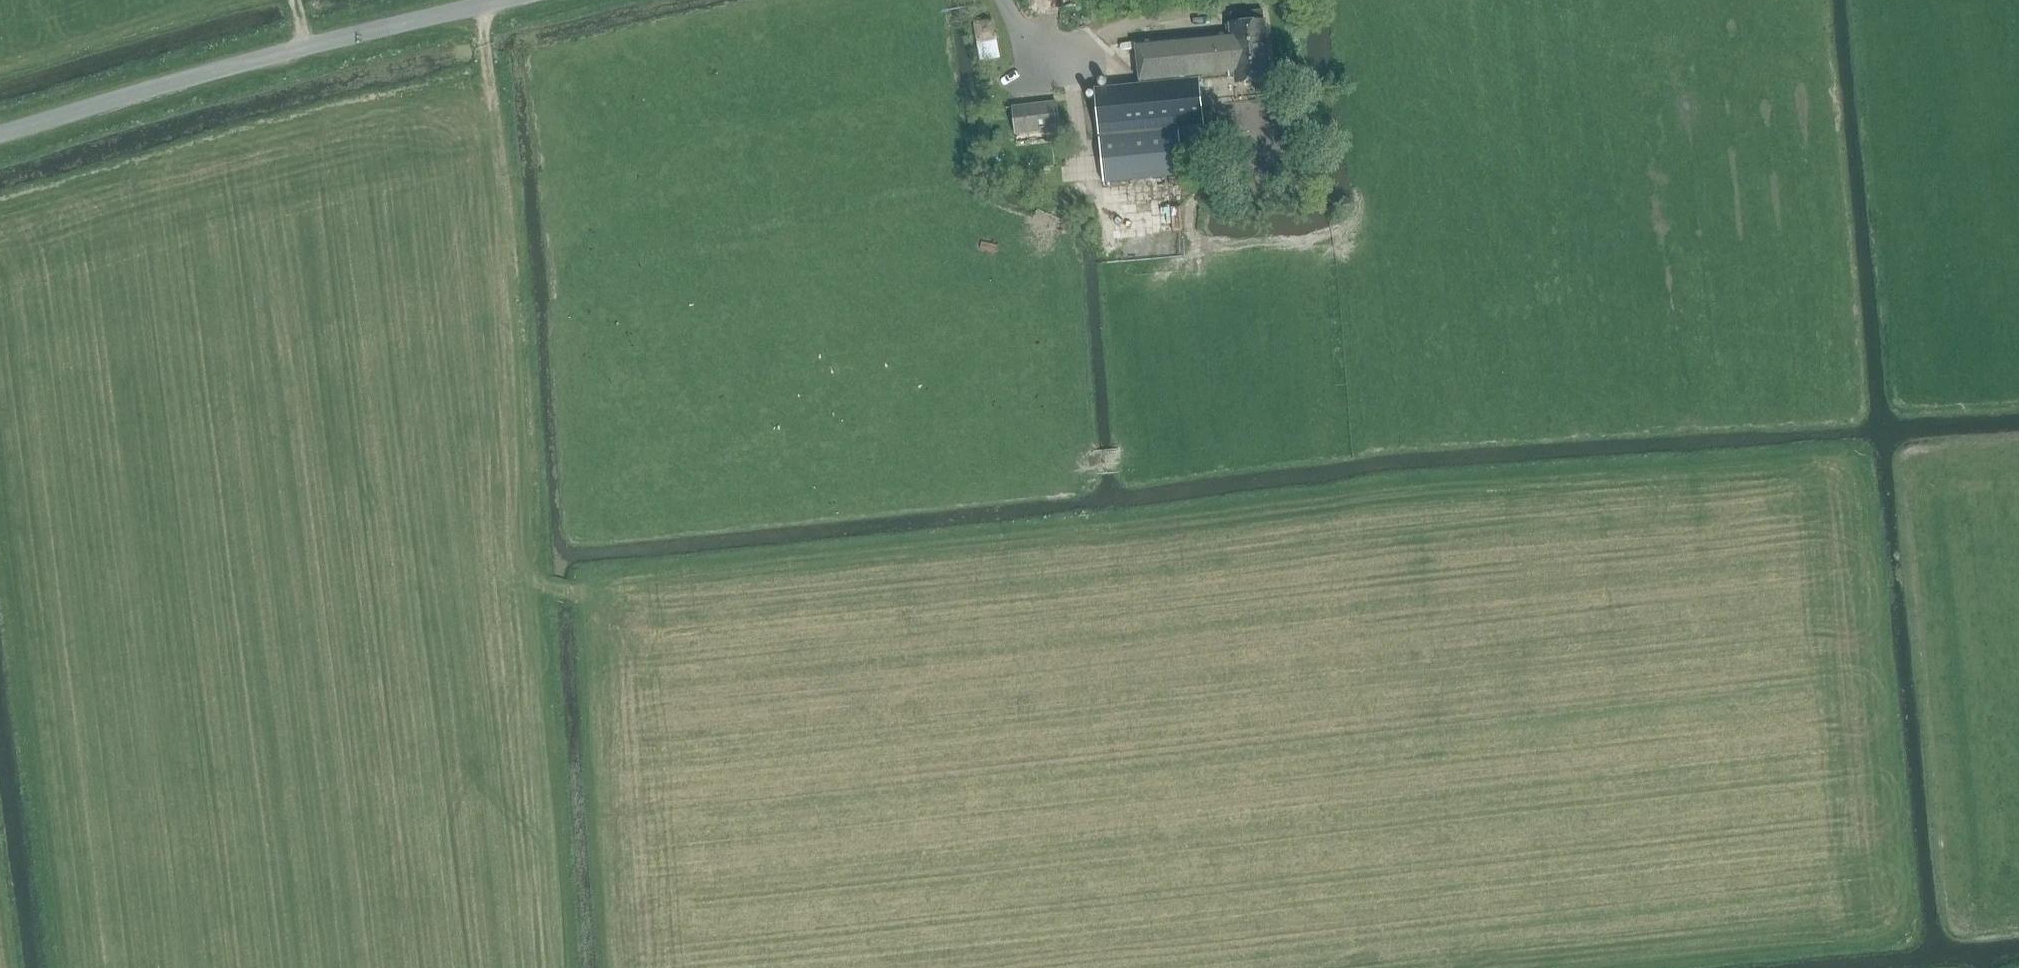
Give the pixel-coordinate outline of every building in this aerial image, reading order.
[(1272,79),(1266,20),(1265,18),(1263,18),(1262,10),(1240,13),(1242,23),(1231,24),(1226,25),(1227,30),(1136,40),(1140,84),(1095,89),(1100,136),(1177,128),(1202,125),(1204,125),(1199,80),(1236,76),(1237,83),(1254,81),(1255,90),(1267,89),(1267,80),(1272,79)] [(976,43),(997,39),(993,19),(972,23),(976,43)] [(1060,132),(1055,100),(1011,106),(1016,141),(1044,137),(1044,134),(1060,132)] [(1202,127),(1204,147),(1224,145),(1222,125),(1202,127)] [(1105,183),(1182,175),(1177,128),(1149,131),(1148,131),(1100,136),(1105,183)]
